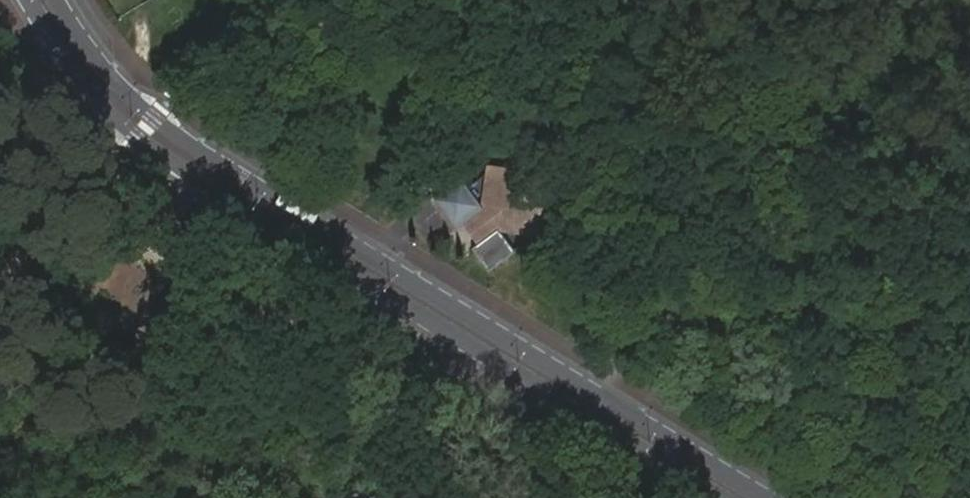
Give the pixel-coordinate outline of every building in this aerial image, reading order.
[(530,164),(529,176),(530,171),(535,167),(540,166),(546,167),(550,170),(552,175),(553,180),(551,185),(547,189),(541,191),(554,191),(556,167),(530,164)] [(480,173),(478,199),(485,206),(477,213),(477,215),(478,218),(479,220),(480,222),(481,223),(482,224),(483,226),(485,227),(488,229),(490,230),(492,231),(499,225),(506,233),(533,236),(541,191),(547,189),(551,185),(553,180),(552,175),(550,170),(546,167),(540,166),(535,167),(530,171),(529,176),(480,173)] [(477,215),(477,213),(460,226),(474,245),(492,231),(490,230),(488,229),(485,227),(483,226),(482,224),(481,223),(480,222),(479,220),(478,218),(477,215)] [(495,229),(470,250),(487,270),(511,249),(495,229)]
